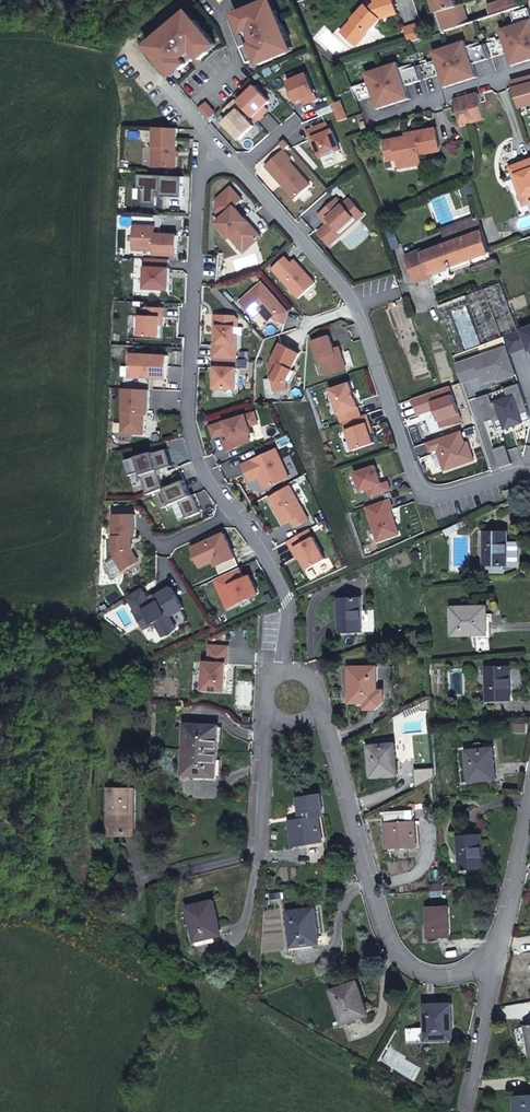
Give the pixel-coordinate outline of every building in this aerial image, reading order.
[(273,0),(268,3),(272,13),(278,11),(273,0)] [(348,25),(357,34),(363,28),(368,34),(381,19),(398,14),(394,0),(375,0),(376,2),(370,9),(366,5),(348,25)] [(438,13),(444,31),(468,23),(463,5),(458,7),(455,0),(434,0),(438,13)] [(488,6),(491,15),(521,6),(519,0),(508,0),(488,6)] [(268,3),(236,15),(249,46),(244,48),(251,63),(258,61),(260,65),(288,54),(284,43),(290,41),(278,11),(272,13),(268,3)] [(529,8),(516,13),(518,20),(515,21),(512,25),(512,26),(500,30),(504,39),(488,44),(493,58),(508,53),(512,66),(529,60),(529,9),(529,8)] [(192,25),(197,21),(189,12),(185,16),(192,25)] [(185,16),(147,47),(169,73),(178,65),(181,70),(198,56),(201,60),(210,53),(206,49),(214,42),(197,21),(192,25),(185,16)] [(410,42),(426,37),(421,23),(406,28),(410,42)] [(363,28),(357,34),(363,40),(368,34),(363,28)] [(284,43),(288,54),(294,51),(290,41),(284,43)] [(441,75),(445,88),(460,83),(478,77),(474,64),(490,59),(485,45),(469,50),(466,41),(433,51),(436,61),(421,66),(425,80),(441,75)] [(206,49),(210,53),(218,46),(214,42),(206,49)] [(377,95),(381,108),(411,99),(407,86),(422,81),(418,67),(402,72),(399,62),(369,72),(372,82),(364,84),(368,98),(377,95)] [(178,65),(169,73),(172,77),(181,70),(178,65)] [(288,82),(296,102),(303,99),(308,97),(310,102),(318,99),(308,74),(288,82)] [(520,108),(529,105),(529,77),(512,81),(512,83),(514,89),(520,108)] [(360,85),(365,99),(368,98),(364,84),(360,85)] [(256,86),(239,102),(243,107),(257,122),(265,115),(261,111),(265,107),(271,101),(256,86)] [(485,119),(479,94),(455,101),(455,102),(461,127),(473,123),(485,119)] [(240,140),(254,126),(239,110),(243,107),(239,102),(237,100),(225,111),(231,117),(224,123),(240,140)] [(208,120),(215,114),(205,102),(199,109),(208,120)] [(333,105),(335,110),(343,107),(341,102),(333,105)] [(261,111),(265,115),(269,111),(265,107),(261,111)] [(348,119),(343,107),(335,110),(340,121),(348,119)] [(327,124),(308,131),(311,140),(314,139),(322,158),(341,150),(333,130),(330,131),(327,124)] [(178,129),(155,127),(153,167),(176,168),(177,157),(177,151),(178,129)] [(423,134),(390,141),(391,151),(396,150),(398,163),(421,159),(420,154),(441,151),(437,129),(423,132),(423,134)] [(284,151),(267,167),(281,183),(283,182),(286,185),(284,187),(295,199),(311,185),(290,161),(292,159),(284,151)] [(398,163),(399,169),(422,165),(421,159),(398,163)] [(512,168),(518,187),(521,186),(528,204),(529,203),(529,161),(512,168)] [(184,177),(139,175),(138,188),(143,189),(143,205),(156,205),(157,196),(157,193),(161,193),(161,196),(183,197),(184,177)] [(521,186),(518,187),(525,205),(528,204),(521,186)] [(236,234),(249,248),(262,237),(244,217),(241,219),(238,216),(241,213),(235,207),(243,200),(232,187),(217,200),(217,212),(222,218),(216,223),(229,239),(231,237),(236,234)] [(353,216),(360,210),(351,199),(344,205),(338,198),(319,215),(326,222),(329,219),(331,222),(328,224),(318,232),(330,246),(343,234),(340,231),(355,218),(353,216)] [(343,234),(365,215),(360,210),(353,216),(355,218),(340,231),(343,234)] [(480,217),(444,230),(448,240),(450,244),(484,231),(480,217)] [(135,226),(134,250),(155,251),(155,255),(177,256),(178,235),(153,234),(154,227),(135,226)] [(472,260),(491,253),(491,252),(484,231),(450,244),(444,246),(434,249),(424,253),(423,250),(407,256),(417,282),(432,277),(431,274),(452,267),(453,266),(472,260)] [(236,234),(231,237),(244,253),(249,248),(236,234)] [(299,299),(316,283),(295,260),(292,264),(286,257),(272,269),(299,299)] [(146,258),(144,289),(169,290),(171,269),(169,269),(170,260),(146,258)] [(454,271),(473,265),(472,260),(453,266),(454,271)] [(270,292),(262,283),(241,302),(254,317),(260,312),(264,308),(272,318),(273,317),(277,321),(285,323),(288,312),(273,295),(271,297),(268,294),(270,292)] [(514,331),(518,330),(501,283),(485,289),(502,336),(514,331)] [(501,336),(484,289),(467,296),(470,303),(484,343),(494,339),(501,336)] [(450,311),(452,310),(467,305),(470,303),(467,296),(439,306),(442,314),(450,311)] [(467,349),(481,344),(467,305),(452,310),(467,349)] [(140,316),(139,336),(160,337),(161,318),(164,318),(165,308),(145,308),(145,316),(140,316)] [(264,308),(260,312),(269,321),(272,318),(264,308)] [(456,353),(464,350),(450,311),(442,314),(456,353)] [(214,358),(238,359),(239,335),(236,335),(237,327),(239,327),(240,319),(236,316),(215,315),(215,326),(219,326),(218,343),(214,343),(213,358),(214,358)] [(505,337),(510,354),(529,347),(529,350),(529,328),(505,337)] [(328,376),(347,369),(340,348),(335,349),(330,336),(313,342),(320,360),(322,359),(328,376)] [(275,391),(289,390),(288,381),(294,370),(293,369),(301,354),(282,344),(270,366),(272,378),(273,378),(275,391)] [(504,379),(517,375),(508,348),(456,365),(462,383),(481,377),(483,384),(499,378),(503,377),(504,379)] [(131,354),(129,377),(168,379),(169,356),(131,354)] [(237,390),(239,359),(238,359),(214,358),(213,373),(215,373),(215,377),(214,389),(237,390)] [(345,422),(361,416),(350,384),(331,390),(343,423),(345,422)] [(529,411),(520,384),(506,389),(508,397),(493,402),(490,394),(477,398),(485,422),(502,417),(506,428),(524,422),(521,414),(529,411)] [(124,388),(122,433),(144,434),(145,414),(149,414),(150,390),(124,388)] [(256,413),(211,427),(214,438),(228,433),(231,440),(225,441),(229,452),(251,442),(249,435),(253,434),(251,426),(259,424),(256,413)] [(361,416),(345,422),(354,450),(374,443),(370,429),(372,428),(368,414),(361,416)] [(506,445),(494,449),(500,468),(513,463),(506,445)] [(277,449),(242,465),(250,482),(259,478),(262,477),(263,480),(274,485),(290,478),(277,449)] [(156,492),(164,489),(161,472),(175,469),(172,451),(158,455),(157,453),(128,459),(132,475),(143,472),(148,495),(156,492)] [(382,484),(376,466),(355,473),(361,492),(369,489),(371,497),(392,490),(389,481),(382,484)] [(264,490),(274,485),(263,480),(262,477),(259,478),(264,490)] [(164,489),(156,492),(163,508),(180,501),(187,518),(201,513),(194,495),(191,496),(185,481),(164,489)] [(291,486),(269,498),(284,525),(291,521),(295,528),(310,520),(291,486)] [(390,499),(366,507),(378,542),(400,535),(391,509),(393,508),(390,499)] [(115,557),(123,571),(140,562),(134,552),(134,537),(137,537),(136,515),(115,515),(115,557)] [(455,526),(445,531),(448,536),(458,532),(456,530),(466,525),(464,522),(455,526)] [(310,529),(288,541),(293,550),(296,549),(300,556),(308,570),(327,559),(310,529)] [(508,566),(508,543),(508,531),(486,531),(485,566),(489,566),(504,566),(508,566)] [(220,574),(239,565),(225,534),(193,548),(201,567),(214,561),(220,574)] [(519,543),(508,543),(508,566),(519,566),(519,543)] [(240,568),(221,577),(228,593),(222,596),(228,609),(239,603),(239,602),(259,593),(254,581),(248,583),(240,568)] [(221,577),(215,579),(222,596),(228,593),(221,577)] [(150,601),(144,591),(130,600),(138,613),(137,615),(142,625),(152,619),(154,624),(156,623),(164,636),(178,628),(188,621),(182,610),(184,609),(172,587),(150,601)] [(128,597),(130,600),(144,591),(143,588),(128,597)] [(361,597),(339,598),(340,633),(362,632),(361,597)] [(473,635),(488,634),(488,614),(488,612),(474,612),(474,607),(452,608),(453,635),(473,635)] [(152,619),(142,625),(145,629),(154,624),(152,619)] [(227,664),(229,664),(230,646),(210,645),(209,662),(205,662),(203,689),(226,691),(226,679),(224,679),(224,675),(227,675),(227,664)] [(511,701),(510,666),(488,666),(489,701),(511,701)] [(378,691),(377,667),(350,667),(350,689),(355,689),(355,702),(366,702),(366,709),(378,709),(384,703),(384,691),(378,691)] [(220,726),(185,724),(184,750),(218,751),(220,726)] [(377,746),(368,747),(371,777),(395,775),(394,759),(397,759),(395,744),(377,746)] [(476,750),(467,751),(470,781),(493,779),(492,764),(495,764),(494,749),(476,750)] [(184,750),(182,775),(217,777),(218,751),(184,750)] [(136,790),(108,789),(108,813),(120,813),(119,834),(135,835),(136,790)] [(301,813),(302,818),(290,820),(295,847),(324,842),(319,817),(324,816),(321,793),(305,796),(307,805),(307,806),(301,813)] [(307,805),(305,796),(298,797),(301,813),(307,806),(307,805)] [(386,823),(387,849),(408,848),(408,845),(417,844),(415,825),(415,821),(414,810),(385,812),(386,823)] [(120,813),(108,813),(108,834),(119,834),(120,813)] [(483,868),(481,834),(459,835),(461,870),(483,868)] [(219,921),(214,901),(188,907),(196,941),(217,936),(214,922),(219,921)] [(448,906),(427,907),(428,938),(450,937),(448,906)] [(318,930),(316,908),(288,912),(292,947),(315,944),(313,930),(318,930)] [(365,1002),(357,981),(331,991),(343,1024),(365,1016),(360,1004),(365,1002)] [(365,1002),(360,1004),(365,1016),(369,1015),(365,1002)] [(453,1025),(452,1004),(425,1005),(426,1040),(449,1039),(448,1025),(453,1025)] [(515,1096),(516,1111),(529,1111),(529,1095),(515,1096)]
